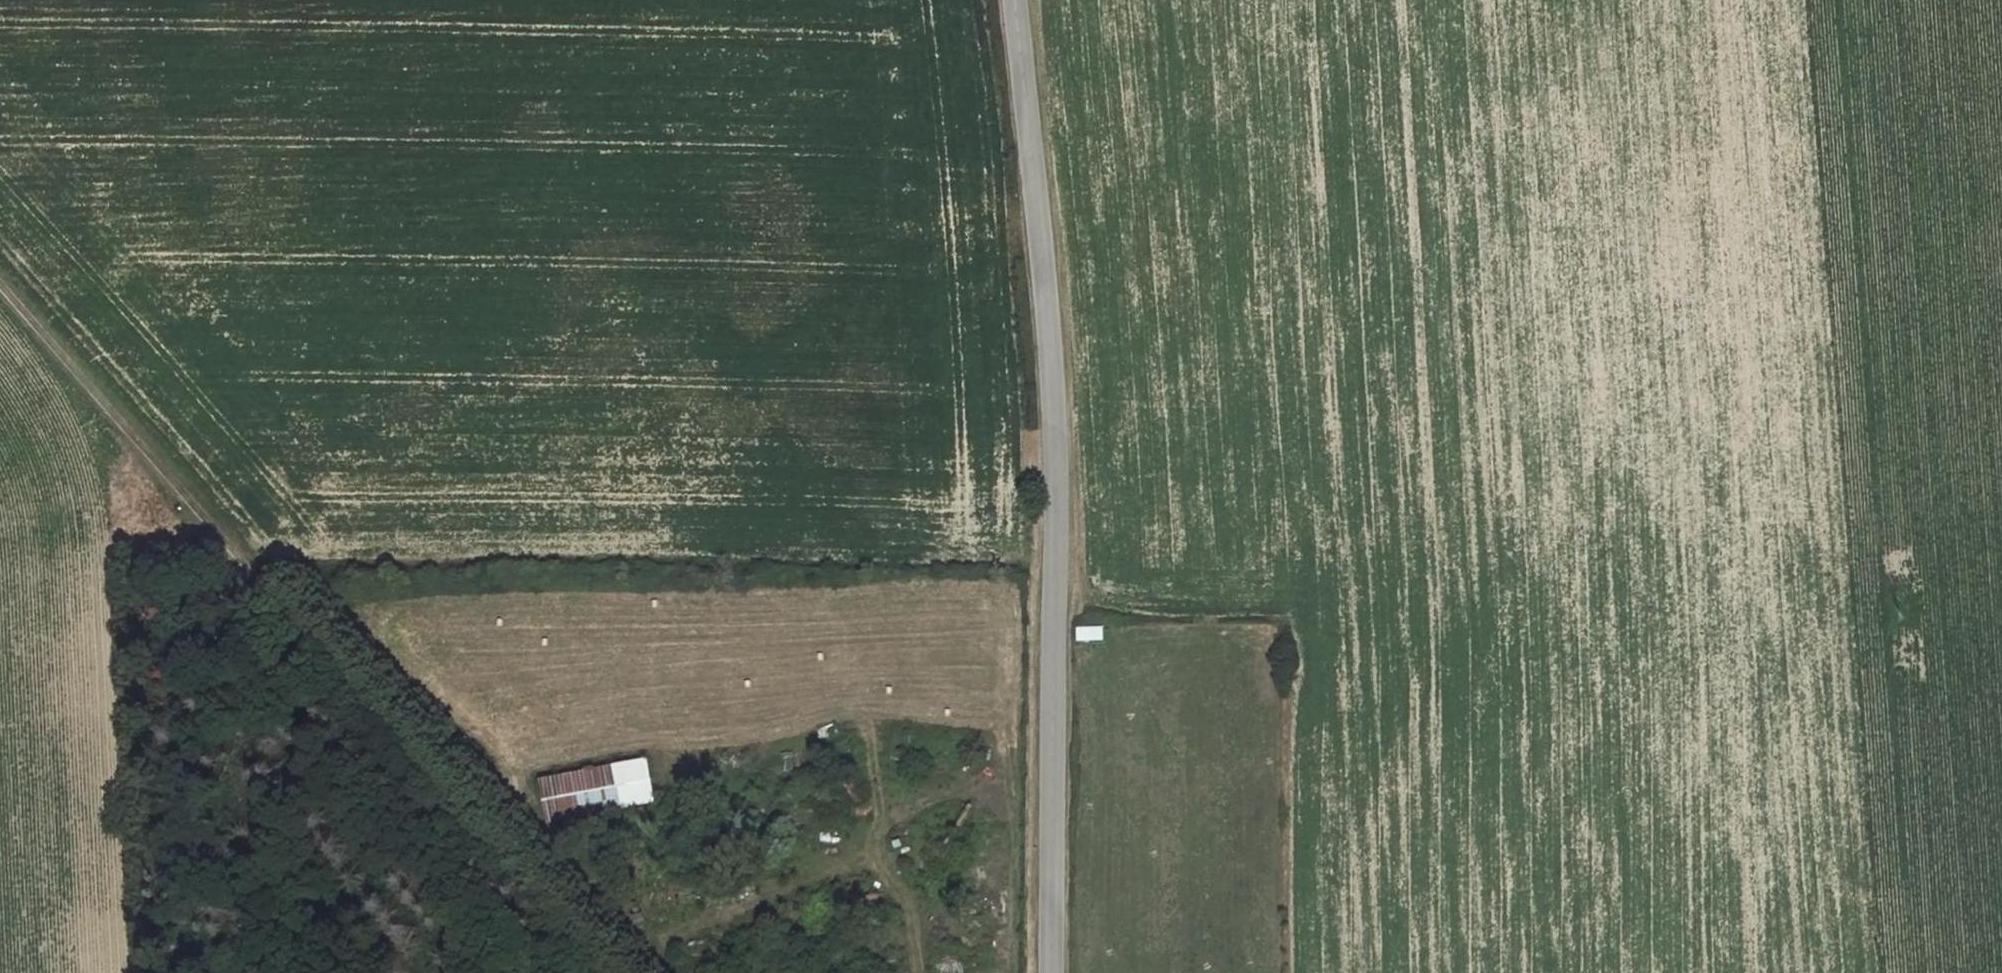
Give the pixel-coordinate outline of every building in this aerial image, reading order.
[(1102,642),(1102,627),(1075,628),(1075,642),(1102,642)] [(644,761),(539,781),(547,822),(652,802),(644,761)]
